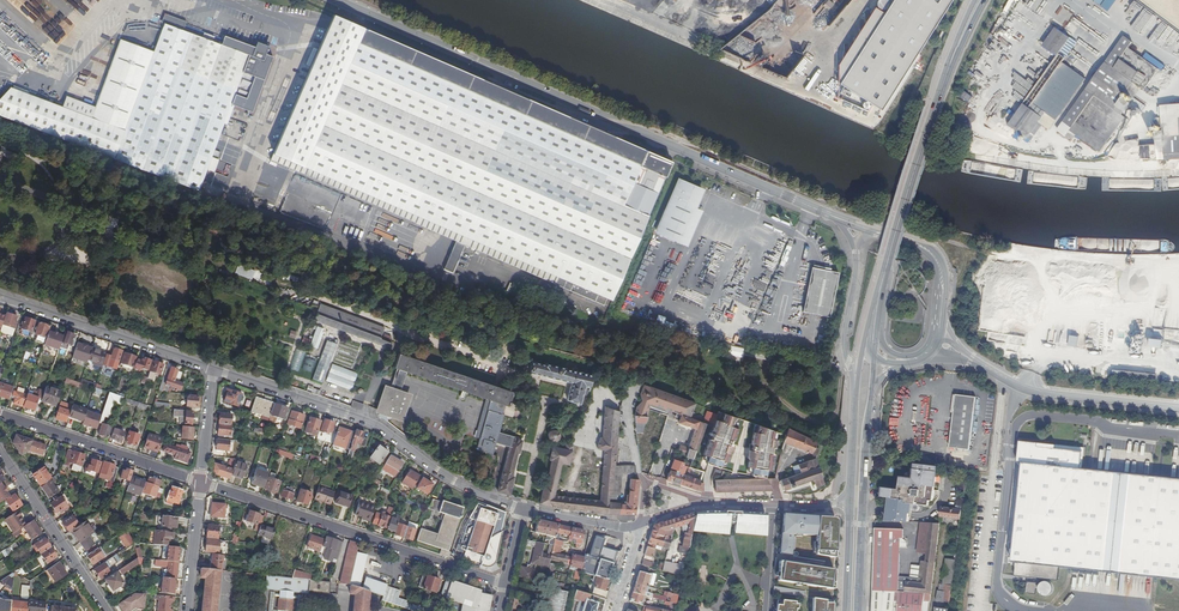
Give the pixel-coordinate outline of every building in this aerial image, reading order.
[(47,0),(8,0),(13,5),(14,4),(50,38),(65,23),(61,19),(63,16),(47,0)] [(786,3),(792,2),(795,4),(795,12),(802,11),(802,9),(799,9),(801,5),(799,4),(801,1),(802,1),(803,0),(786,0),(786,3)] [(839,82),(880,108),(950,0),(892,0),(839,82)] [(977,64),(977,65),(983,68),(985,64),(991,65),(993,66),(993,61),(990,61),(993,59),(989,55),(999,56),(1003,59),(1004,54),(1011,48),(1015,48),(1019,41),(1028,33),(1022,26),(1026,21),(1024,19),(1025,16),(1008,14),(977,64)] [(1065,23),(1065,14),(1054,14),(1054,23),(1065,23)] [(11,87),(0,99),(0,115),(107,156),(114,159),(116,159),(199,190),(231,104),(252,112),(273,56),(266,54),(269,46),(257,42),(255,47),(225,36),(221,44),(213,41),(203,38),(183,31),(187,22),(168,15),(164,17),(162,23),(164,24),(154,52),(120,40),(93,108),(128,122),(125,131),(62,107),(11,87)] [(298,95),(273,153),(271,159),(456,240),(444,268),(453,272),(465,244),(603,304),(606,298),(611,300),(671,162),(491,83),(492,83),(465,71),(334,15),(298,95)] [(11,22),(9,24),(17,31),(15,33),(27,44),(32,39),(9,17),(8,18),(11,22)] [(1042,47),(1056,56),(1057,54),(1066,60),(1077,43),(1055,28),(1042,47)] [(204,33),(203,38),(213,41),(214,37),(204,33)] [(1123,36),(1104,62),(1131,80),(1143,88),(1157,69),(1127,47),(1131,42),(1123,36)] [(37,43),(32,46),(35,51),(40,48),(37,43)] [(1043,76),(1023,105),(1042,118),(1053,126),(1086,79),(1063,64),(1066,60),(1057,54),(1056,56),(1043,76)] [(1085,90),(1111,109),(1131,80),(1104,62),(1085,90)] [(1039,76),(1043,68),(1040,66),(1037,72),(1033,70),(1035,67),(1030,65),(1027,71),(1030,72),(1026,79),(1033,83),(1037,75),(1039,76)] [(1155,86),(1159,79),(1154,76),(1150,83),(1155,86)] [(958,96),(967,103),(972,97),(962,89),(958,96)] [(1127,120),(1111,109),(1085,90),(1063,121),(1064,122),(1061,127),(1066,131),(1070,126),(1102,147),(1116,127),(1120,130),(1127,120)] [(93,108),(65,98),(62,107),(125,131),(128,122),(93,108)] [(1023,105),(1011,121),(1008,126),(1027,139),(1042,118),(1023,105)] [(1154,161),(1178,159),(1178,118),(1158,120),(1159,133),(1151,133),(1154,161)] [(679,179),(656,234),(684,246),(698,212),(692,209),(701,189),(679,179)] [(974,263),(977,253),(955,246),(952,257),(974,263)] [(237,264),(234,273),(252,279),(255,269),(237,264)] [(813,267),(803,311),(830,317),(840,273),(813,267)] [(334,312),(319,306),(314,320),(338,330),(338,331),(387,349),(389,343),(380,339),(383,330),(338,313),(336,320),(332,319),(334,312)] [(722,308),(718,316),(728,321),(732,313),(722,308)] [(11,336),(15,324),(14,323),(16,317),(5,314),(4,317),(0,329),(0,333),(11,336)] [(34,322),(24,319),(21,329),(22,330),(20,335),(28,338),(34,322)] [(48,327),(39,323),(35,335),(44,338),(48,327)] [(316,328),(309,348),(316,350),(324,330),(316,328)] [(59,347),(60,342),(59,342),(62,332),(56,330),(55,333),(53,332),(50,339),(56,341),(55,345),(59,347)] [(60,342),(59,348),(66,350),(68,345),(72,346),(74,341),(73,340),(74,336),(64,332),(60,342)] [(1165,342),(1174,345),(1175,342),(1177,343),(1178,337),(1168,333),(1165,342)] [(49,342),(45,341),(39,358),(43,359),(49,342)] [(327,341),(322,354),(330,357),(335,343),(327,341)] [(76,344),(71,358),(86,363),(87,360),(90,349),(85,347),(86,346),(81,345),(80,345),(76,344)] [(728,345),(726,353),(742,356),(743,348),(728,345)] [(105,354),(91,348),(90,349),(87,360),(97,363),(96,366),(100,368),(101,365),(105,355),(105,354)] [(110,357),(105,355),(101,365),(115,370),(121,352),(113,349),(110,357)] [(131,368),(135,358),(123,354),(120,364),(131,368)] [(302,368),(311,371),(316,358),(307,354),(302,368)] [(322,380),(330,357),(322,354),(314,378),(322,380)] [(512,393),(399,355),(394,368),(397,369),(407,372),(487,400),(491,401),(480,439),(477,450),(492,455),(495,444),(510,448),(498,492),(510,496),(510,494),(514,478),(512,478),(517,454),(519,454),(521,443),(522,442),(515,439),(515,437),(512,436),(511,438),(512,439),(512,440),(497,436),(508,406),(509,406),(510,403),(509,403),(512,393)] [(140,363),(134,362),(132,368),(138,370),(139,370),(141,371),(142,370),(146,371),(150,361),(142,359),(140,363)] [(362,370),(334,360),(326,383),(354,393),(362,370)] [(152,362),(147,378),(152,380),(154,374),(155,374),(155,376),(158,376),(161,366),(152,362)] [(593,378),(593,376),(580,373),(565,370),(565,369),(545,364),(545,365),(533,362),(530,373),(572,384),(568,400),(580,404),(584,390),(589,391),(593,378)] [(165,381),(164,386),(179,391),(182,383),(175,381),(175,382),(172,381),(176,371),(169,369),(168,371),(166,379),(164,379),(163,381),(165,381)] [(407,372),(397,369),(395,374),(398,375),(396,380),(393,379),(390,389),(396,390),(401,392),(407,372)] [(168,371),(164,370),(157,392),(161,393),(164,386),(165,381),(163,381),(164,379),(166,379),(168,371)] [(1150,375),(1124,372),(1124,378),(1149,381),(1150,375)] [(0,384),(0,397),(9,400),(13,388),(0,384)] [(303,384),(301,391),(311,394),(313,388),(303,384)] [(690,418),(695,404),(643,386),(639,396),(643,402),(643,403),(647,404),(651,405),(681,415),(690,418)] [(94,388),(91,397),(98,399),(101,390),(99,390),(95,388),(94,388)] [(387,390),(384,389),(378,409),(377,411),(380,411),(379,414),(378,417),(379,417),(387,423),(388,422),(389,420),(390,420),(391,420),(392,418),(400,420),(401,418),(403,418),(410,398),(407,397),(408,395),(401,392),(396,390),(390,389),(388,388),(387,390)] [(59,394),(45,389),(44,392),(41,401),(55,405),(59,394)] [(28,391),(26,396),(22,407),(37,412),(41,401),(44,392),(37,390),(36,392),(32,391),(32,392),(28,391)] [(223,402),(236,407),(240,395),(227,391),(223,402)] [(13,404),(22,407),(26,396),(13,392),(12,397),(15,397),(13,404)] [(100,416),(103,418),(108,419),(113,404),(120,406),(121,402),(122,398),(108,393),(100,416)] [(955,394),(949,447),(969,449),(976,397),(955,394)] [(196,397),(186,396),(185,406),(195,407),(196,397)] [(137,403),(122,398),(121,402),(136,407),(137,403)] [(273,404),(254,398),(250,412),(261,415),(268,418),(269,416),(273,404)] [(491,401),(487,400),(475,438),(480,439),(491,401)] [(55,418),(66,422),(68,416),(71,406),(61,402),(55,418)] [(637,407),(635,416),(647,418),(649,410),(650,407),(651,405),(647,404),(643,403),(643,402),(637,407)] [(150,407),(137,403),(136,407),(148,411),(150,407)] [(286,409),(273,404),(269,416),(282,420),(286,409)] [(86,410),(72,405),(71,406),(68,416),(82,421),(86,411),(86,410)] [(539,503),(539,504),(544,506),(552,507),(560,509),(606,514),(618,515),(620,504),(616,503),(608,503),(609,495),(612,495),(613,488),(614,476),(615,465),(617,445),(619,417),(620,411),(605,407),(602,438),(600,438),(596,448),(604,450),(600,501),(554,496),(561,464),(568,465),(571,451),(562,449),(561,448),(562,443),(554,441),(549,461),(551,462),(545,485),(543,485),(539,503)] [(191,412),(172,410),(171,416),(179,417),(178,424),(190,426),(191,412)] [(649,410),(647,418),(648,418),(657,421),(659,413),(649,410)] [(100,416),(86,411),(82,421),(81,425),(96,430),(98,424),(100,416)] [(703,423),(704,423),(713,426),(714,421),(716,415),(707,412),(703,423)] [(302,417),(290,413),(286,425),(290,427),(289,428),(291,428),(291,427),(298,430),(302,417)] [(659,413),(657,421),(654,431),(651,442),(658,444),(667,415),(659,413)] [(219,414),(218,424),(229,425),(230,415),(219,414)] [(731,426),(734,418),(723,414),(720,423),(714,421),(713,426),(710,433),(713,434),(711,439),(709,438),(703,454),(708,456),(706,463),(719,468),(722,460),(726,462),(729,454),(731,454),(733,446),(730,445),(731,440),(733,441),(737,428),(731,426)] [(566,430),(570,417),(564,415),(561,428),(566,430)] [(695,451),(704,423),(703,423),(690,418),(681,415),(680,418),(679,423),(695,429),(688,448),(695,451)] [(647,418),(635,416),(635,417),(637,434),(642,433),(647,418)] [(319,422),(308,419),(303,433),(314,437),(319,422)] [(333,424),(324,421),(319,434),(329,437),(333,424)] [(110,428),(101,424),(98,435),(107,438),(110,428)] [(229,425),(218,424),(217,435),(229,436),(230,425),(229,425)] [(772,439),(773,431),(759,426),(756,433),(754,432),(751,445),(753,445),(753,451),(749,450),(747,458),(750,458),(749,467),(752,467),(752,475),(756,476),(755,480),(716,480),(715,492),(773,491),(775,480),(766,480),(767,470),(771,471),(774,455),(772,455),(773,449),(775,449),(776,440),(772,439)] [(191,429),(181,428),(180,439),(190,440),(191,429)] [(338,428),(332,445),(348,450),(354,434),(338,428)] [(123,432),(113,429),(110,439),(120,442),(123,432)] [(788,429),(786,435),(786,436),(784,444),(799,448),(811,454),(812,454),(813,456),(816,450),(814,449),(817,443),(788,429)] [(548,436),(548,438),(549,439),(550,440),(551,441),(552,441),(553,441),(554,441),(555,441),(557,440),(559,438),(559,435),(558,433),(557,432),(556,431),(555,430),(553,430),(551,431),(550,431),(549,432),(548,434),(548,436)] [(355,431),(354,434),(348,450),(345,461),(349,463),(355,444),(363,447),(366,439),(362,438),(363,434),(355,431)] [(138,436),(128,433),(125,442),(135,446),(138,436)] [(13,445),(21,456),(23,455),(29,451),(32,441),(32,439),(17,434),(13,445)] [(157,451),(162,439),(147,434),(143,448),(148,450),(148,448),(157,451)] [(228,441),(216,439),(215,449),(227,451),(228,441)] [(1081,467),(1083,450),(1039,445),(1039,441),(1020,439),(1018,460),(1023,461),(1012,560),(1016,561),(1014,574),(1057,579),(1059,565),(1178,579),(1178,478),(1081,467)] [(45,446),(32,441),(29,451),(42,456),(45,446)] [(173,447),(164,444),(162,451),(174,456),(173,459),(185,463),(189,453),(185,451),(186,447),(180,446),(176,445),(175,446),(174,446),(173,447)] [(678,452),(682,454),(686,455),(688,448),(680,445),(678,451),(678,452)] [(635,466),(629,447),(621,446),(619,447),(618,465),(635,466)] [(377,447),(369,458),(378,465),(386,454),(377,447)] [(695,451),(688,448),(686,455),(693,457),(695,451)] [(275,449),(274,454),(291,459),(292,455),(286,453),(276,450),(275,449)] [(66,450),(62,463),(68,467),(69,463),(72,464),(70,470),(79,474),(81,467),(80,466),(83,456),(66,450)] [(390,456),(385,464),(398,471),(400,467),(399,466),(401,462),(390,456)] [(216,475),(228,479),(230,475),(234,462),(235,459),(230,458),(227,468),(214,464),(213,471),(216,475)] [(781,480),(781,482),(784,491),(813,480),(814,481),(816,485),(816,486),(816,487),(825,484),(825,482),(823,483),(822,478),(822,477),(823,477),(823,476),(822,476),(819,469),(820,468),(820,467),(819,467),(816,459),(807,462),(810,470),(801,474),(787,479),(781,480)] [(89,466),(86,465),(85,469),(96,473),(100,463),(91,460),(89,466)] [(671,469),(676,471),(679,472),(679,474),(683,475),(684,471),(685,468),(687,469),(688,467),(683,466),(684,463),(674,460),(671,469)] [(113,466),(103,462),(98,478),(108,482),(113,466)] [(245,466),(234,462),(230,475),(241,478),(245,466)] [(798,465),(801,474),(810,470),(807,462),(798,465)] [(890,498),(887,522),(910,523),(910,518),(912,518),(913,509),(914,511),(915,512),(916,512),(917,512),(918,512),(919,511),(920,509),(920,508),(920,507),(918,505),(929,506),(930,501),(934,501),(938,466),(916,463),(914,479),(901,477),(899,489),(883,487),(882,497),(890,498)] [(608,503),(616,503),(619,473),(636,473),(635,466),(618,465),(615,465),(614,476),(613,488),(612,495),(609,495),(608,503)] [(32,476),(40,487),(48,481),(50,479),(43,468),(32,476)] [(703,471),(691,468),(689,475),(698,478),(699,473),(702,474),(703,471)] [(124,472),(121,472),(119,478),(127,481),(131,472),(125,470),(124,472)] [(262,487),(267,474),(254,470),(250,483),(262,487)] [(413,487),(418,477),(408,471),(401,483),(411,489),(413,487)] [(670,471),(666,480),(673,482),(681,485),(684,476),(683,475),(679,474),(679,472),(676,471),(675,472),(670,471)] [(700,481),(689,477),(684,476),(681,485),(697,490),(704,492),(702,486),(703,484),(699,482),(700,481)] [(431,485),(418,477),(413,487),(425,495),(431,485)] [(146,483),(158,487),(160,482),(148,478),(146,483)] [(279,482),(268,478),(264,489),(275,493),(279,482)] [(137,482),(129,479),(125,491),(139,496),(144,483),(138,481),(137,482)] [(620,504),(618,515),(634,515),(639,481),(637,480),(630,479),(627,504),(620,503),(620,504)] [(56,493),(48,481),(40,487),(48,498),(56,493)] [(9,497),(6,492),(7,492),(4,488),(3,488),(0,483),(0,503),(9,497)] [(181,490),(171,487),(169,492),(168,492),(165,500),(177,504),(181,490)] [(318,488),(313,500),(323,503),(323,504),(329,506),(334,494),(318,488)] [(284,489),(283,489),(280,497),(290,500),(292,494),(284,491),(284,489)] [(310,493),(299,490),(295,502),(306,505),(308,500),(309,500),(311,497),(309,496),(310,493)] [(339,498),(337,497),(335,503),(348,508),(351,497),(341,494),(339,498)] [(5,501),(13,512),(22,506),(14,495),(5,501)] [(69,504),(62,495),(59,497),(59,498),(50,504),(56,513),(61,510),(62,512),(66,509),(65,508),(69,504)] [(427,509),(438,513),(441,503),(433,500),(427,509)] [(442,501),(441,503),(438,513),(443,516),(437,535),(420,529),(417,541),(448,552),(462,510),(462,508),(442,501)] [(361,518),(365,505),(358,503),(354,516),(361,518)] [(225,505),(212,504),(210,516),(223,518),(225,505)] [(477,504),(469,519),(470,520),(467,526),(460,546),(458,546),(456,552),(462,554),(464,555),(463,559),(481,565),(481,564),(485,565),(486,566),(487,566),(489,565),(491,565),(492,563),(493,562),(494,560),(494,557),(495,555),(495,552),(495,549),(496,548),(496,545),(497,543),(498,540),(498,539),(498,537),(498,535),(499,534),(500,534),(501,530),(501,526),(502,522),(503,517),(504,514),(500,512),(492,509),(485,506),(485,507),(477,504)] [(364,521),(369,522),(374,508),(365,505),(361,518),(364,519),(364,521)] [(389,518),(393,509),(389,507),(385,517),(383,516),(384,514),(382,513),(378,526),(380,527),(379,530),(384,532),(389,518)] [(942,508),(941,517),(961,519),(962,510),(957,509),(942,508)] [(18,511),(4,520),(13,533),(19,530),(22,527),(25,525),(19,517),(21,516),(18,511)] [(253,530),(257,532),(259,526),(263,517),(249,512),(246,522),(255,525),(253,530)] [(727,534),(728,525),(730,525),(734,526),(733,532),(742,533),(765,536),(765,533),(765,522),(765,515),(756,515),(756,514),(745,513),(737,513),(727,513),(710,512),(699,513),(697,513),(695,513),(692,529),(712,532),(727,534)] [(688,549),(692,529),(695,513),(675,519),(674,529),(681,527),(681,530),(683,534),(685,534),(682,547),(688,549)] [(481,564),(481,565),(480,567),(488,569),(490,569),(491,568),(493,568),(495,565),(496,562),(504,524),(506,515),(504,514),(503,517),(502,522),(501,526),(501,530),(500,534),(499,534),(498,535),(498,537),(498,539),(498,540),(497,543),(496,545),(496,548),(495,549),(495,552),(495,555),(494,557),(494,560),(493,562),(492,563),(491,565),(489,565),(487,566),(486,566),(485,565),(481,564)] [(833,519),(783,515),(782,533),(780,554),(796,556),(797,554),(796,553),(794,552),(795,538),(792,537),(793,534),(806,535),(806,533),(816,534),(816,555),(834,558),(836,523),(835,520),(833,519)] [(62,522),(68,531),(71,530),(78,525),(72,516),(71,516),(62,522)] [(176,517),(162,516),(161,527),(175,528),(176,517)] [(397,525),(399,518),(396,518),(395,520),(390,519),(386,533),(390,534),(391,531),(394,532),(397,525)] [(470,520),(469,519),(464,527),(458,546),(460,546),(467,526),(470,520)] [(665,537),(662,547),(668,549),(674,529),(675,519),(656,525),(653,527),(651,534),(665,537)] [(40,535),(31,521),(25,525),(22,527),(27,533),(32,541),(40,535)] [(84,521),(78,525),(71,530),(79,542),(88,537),(92,533),(84,521)] [(556,533),(558,525),(542,522),(537,521),(535,533),(546,536),(545,540),(549,541),(548,545),(553,546),(555,540),(556,533)] [(285,531),(283,537),(288,538),(289,533),(288,532),(290,526),(279,522),(277,528),(285,531)] [(924,583),(933,584),(940,531),(940,524),(931,524),(931,531),(927,562),(923,562),(922,561),(920,578),(925,578),(924,583)] [(406,528),(397,525),(394,532),(393,535),(402,538),(406,528)] [(584,531),(558,525),(556,533),(563,535),(563,538),(565,539),(564,542),(568,543),(568,541),(571,542),(572,538),(574,539),(573,543),(575,543),(574,546),(578,547),(579,544),(581,544),(584,531)] [(218,527),(208,526),(206,537),(217,538),(218,527)] [(264,528),(259,526),(257,532),(256,535),(271,539),(273,533),(274,530),(265,527),(264,528)] [(303,530),(292,526),(289,533),(288,538),(299,542),(303,530)] [(402,538),(412,542),(415,531),(406,528),(402,538)] [(904,530),(876,528),(875,549),(874,581),(873,590),(898,592),(901,538),(904,538),(904,530)] [(157,530),(155,530),(154,544),(162,545),(167,546),(168,538),(172,538),(173,532),(157,530)] [(924,554),(923,562),(927,562),(931,531),(923,531),(920,553),(924,554)] [(119,538),(125,548),(133,543),(131,536),(129,538),(126,533),(119,538)] [(283,537),(276,534),(275,540),(276,540),(276,542),(274,541),(271,551),(282,555),(285,546),(288,538),(283,537)] [(651,534),(645,555),(653,558),(656,546),(662,548),(662,547),(665,537),(651,534)] [(589,556),(584,555),(584,558),(598,562),(605,564),(612,566),(616,552),(604,548),(605,545),(603,545),(606,536),(603,535),(602,538),(597,537),(596,537),(589,556)] [(310,536),(306,548),(319,552),(323,541),(310,536)] [(88,555),(97,549),(88,537),(79,542),(79,543),(84,551),(85,551),(88,555)] [(342,544),(326,538),(323,548),(328,549),(328,550),(329,551),(327,556),(326,555),(324,560),(331,562),(332,558),(337,560),(342,544)] [(39,555),(48,549),(50,547),(47,542),(45,543),(42,539),(30,547),(34,553),(36,551),(39,555)] [(219,541),(206,539),(205,551),(218,552),(219,541)] [(527,540),(526,546),(535,548),(533,554),(531,564),(532,564),(533,564),(532,569),(521,566),(519,577),(532,580),(535,564),(536,565),(537,563),(549,566),(549,563),(550,560),(553,546),(527,540)] [(563,542),(555,540),(553,546),(550,560),(563,563),(563,564),(567,565),(568,564),(570,564),(570,566),(581,569),(584,558),(574,555),(574,554),(572,553),(572,555),(572,557),(560,554),(562,546),(563,542)] [(362,546),(354,543),(350,554),(358,557),(359,554),(362,546)] [(178,562),(179,547),(167,546),(167,551),(166,561),(178,562)] [(100,547),(97,549),(88,555),(86,556),(92,565),(105,556),(100,547)] [(55,558),(48,549),(39,555),(43,562),(42,563),(43,564),(44,564),(45,564),(55,558)] [(221,570),(222,555),(211,554),(210,569),(219,570),(221,570)] [(358,557),(350,554),(339,585),(348,588),(349,585),(358,557)] [(349,585),(350,586),(366,591),(373,570),(376,560),(359,554),(358,557),(349,585)] [(297,560),(282,555),(274,576),(291,578),(293,571),(297,560)] [(112,557),(94,569),(100,579),(109,572),(107,569),(116,563),(112,557)] [(137,558),(129,563),(132,567),(138,563),(137,558)] [(598,562),(584,558),(581,569),(580,572),(593,576),(607,580),(612,566),(605,564),(598,562)] [(953,580),(956,560),(947,559),(944,581),(953,582),(953,581),(953,580)] [(168,566),(167,577),(174,578),(176,578),(178,562),(166,561),(158,560),(158,565),(166,566),(166,564),(168,564),(168,566)] [(643,560),(642,565),(652,568),(654,563),(643,560)] [(679,565),(665,560),(665,562),(662,571),(676,576),(681,577),(684,565),(679,563),(679,565)] [(58,562),(47,570),(54,581),(65,573),(58,562)] [(834,570),(779,562),(777,581),(833,589),(834,570)] [(129,563),(122,568),(115,573),(104,580),(107,585),(105,586),(104,587),(110,597),(117,592),(120,590),(118,587),(123,584),(118,576),(121,574),(121,575),(132,567),(129,563)] [(113,569),(115,573),(122,568),(120,564),(113,569)] [(219,570),(210,569),(208,569),(201,568),(200,577),(205,578),(201,610),(215,610),(219,570)] [(293,571),(291,578),(309,580),(310,576),(293,571)] [(639,572),(636,583),(646,586),(650,575),(639,572)] [(12,591),(13,580),(8,576),(0,582),(5,586),(12,591)] [(291,578),(274,576),(267,576),(265,590),(281,591),(280,598),(279,598),(278,610),(284,610),(291,610),(292,600),(291,600),(292,593),(308,594),(308,592),(329,594),(330,583),(322,582),(318,582),(309,580),(291,578)] [(426,591),(423,598),(428,600),(430,593),(434,594),(438,582),(427,578),(426,577),(422,576),(418,588),(426,591)] [(608,582),(608,581),(607,580),(593,576),(592,581),(595,582),(591,595),(599,598),(605,600),(608,592),(604,591),(606,585),(608,585),(609,583),(607,582),(607,581),(608,582)] [(167,577),(164,577),(162,593),(173,594),(174,586),(177,586),(177,581),(174,581),(174,578),(167,577)] [(1048,596),(1054,586),(1044,580),(1038,590),(1048,596)] [(461,606),(485,610),(488,610),(491,597),(479,594),(479,592),(451,582),(445,599),(457,604),(461,606)] [(902,599),(931,601),(932,592),(933,584),(924,583),(907,582),(906,593),(903,592),(902,599)] [(1027,592),(1035,593),(1036,582),(1027,582),(1027,592)] [(636,583),(633,592),(644,595),(646,596),(656,599),(665,601),(666,597),(653,593),(653,594),(651,593),(651,592),(645,590),(646,588),(652,589),(652,588),(646,586),(636,583)] [(950,603),(952,586),(941,584),(940,591),(939,591),(937,602),(950,603)] [(20,595),(28,596),(29,586),(21,586),(20,595)] [(369,592),(366,591),(350,586),(350,595),(355,596),(353,610),(367,610),(369,592)] [(795,590),(773,587),(773,592),(794,595),(795,590)] [(549,588),(544,610),(563,610),(567,592),(549,588)] [(873,590),(872,610),(898,610),(899,600),(900,599),(902,599),(903,592),(898,592),(873,590)] [(599,598),(591,595),(581,592),(576,591),(575,591),(573,599),(584,602),(582,610),(580,609),(580,610),(596,610),(598,603),(598,601),(599,598)] [(633,592),(630,601),(641,605),(644,595),(633,592)] [(678,595),(667,592),(666,596),(671,598),(671,601),(667,600),(667,602),(669,602),(675,605),(678,595)] [(145,595),(134,595),(119,605),(123,610),(127,610),(130,609),(131,608),(135,605),(137,606),(144,607),(145,595)] [(173,609),(170,609),(170,605),(174,601),(174,597),(157,595),(156,599),(158,601),(157,610),(172,610),(173,609)] [(387,595),(387,598),(383,597),(379,608),(394,610),(407,610),(407,608),(406,607),(408,601),(387,595)] [(430,606),(436,608),(438,600),(439,598),(434,596),(430,606)] [(813,598),(812,610),(832,610),(832,601),(813,598)] [(11,600),(0,599),(0,610),(10,610),(11,600)] [(27,601),(27,600),(11,599),(11,600),(10,610),(26,610),(27,601)] [(777,600),(776,610),(797,610),(798,604),(794,604),(795,602),(777,600)] [(27,601),(26,610),(44,610),(45,603),(27,601)]
